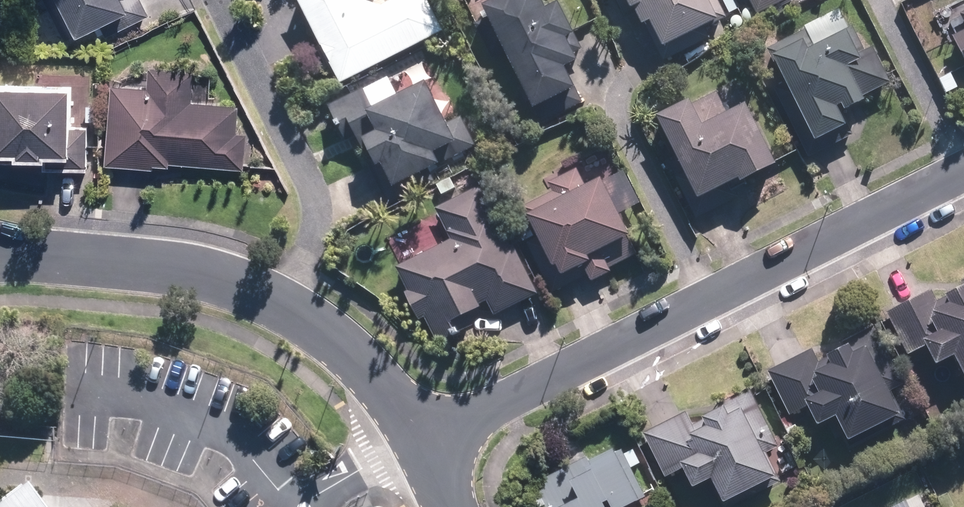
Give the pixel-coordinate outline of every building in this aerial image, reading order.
[(62,39),(96,21),(103,35),(146,13),(140,0),(43,0),(62,39)] [(440,30),(424,0),(387,0),(378,5),(362,0),(294,0),(337,82),(440,30)] [(484,9),(531,112),(576,92),(566,71),(580,65),(574,52),(584,48),(563,3),(545,11),(540,0),(505,0),(484,9)] [(717,0),(623,0),(629,14),(632,13),(640,30),(651,26),(660,46),(724,17),(717,0)] [(952,39),(963,64),(963,32),(952,39)] [(144,85),(108,82),(102,163),(150,167),(150,163),(166,164),(166,161),(241,166),(244,132),(234,131),(236,103),(189,99),(191,67),(146,64),(144,85)] [(443,124),(421,79),(369,105),(361,87),(325,105),(343,141),(353,136),(359,149),(364,147),(370,159),(365,161),(387,204),(433,180),(426,167),(433,163),(434,165),(473,144),(459,116),(443,124)] [(64,82),(0,82),(0,157),(15,158),(14,152),(36,152),(36,148),(43,148),(44,164),(84,165),(84,125),(64,124),(64,82)] [(692,100),(655,119),(698,203),(735,183),(737,187),(775,168),(744,106),(729,113),(719,93),(695,105),(692,100)] [(548,190),(521,202),(558,279),(582,268),(591,286),(613,276),(610,270),(638,256),(619,216),(637,207),(621,172),(590,187),(581,168),(545,184),(548,190)] [(447,178),(434,184),(439,195),(452,188),(447,178)] [(508,247),(478,186),(434,208),(449,240),(396,266),(408,290),(403,293),(417,322),(426,318),(440,346),(460,337),(453,323),(482,309),(480,305),(485,302),(492,316),(538,294),(514,244),(508,247)] [(888,312),(909,356),(925,349),(934,368),(952,359),(963,383),(963,288),(943,298),(945,304),(939,307),(932,291),(888,312)] [(813,350),(768,373),(791,417),(806,410),(816,429),(835,420),(848,445),(889,424),(891,428),(903,421),(866,349),(852,357),(847,346),(819,361),(813,350)] [(686,412),(644,432),(665,478),(680,471),(690,491),(712,481),(723,505),(777,480),(765,454),(779,447),(752,389),(712,407),(715,413),(701,420),(705,428),(695,432),(686,412)] [(530,487),(539,506),(606,506),(608,506),(624,506),(646,497),(632,468),(641,464),(633,448),(590,468),(586,460),(530,487)] [(26,479),(0,499),(0,506),(47,506),(26,479)]
